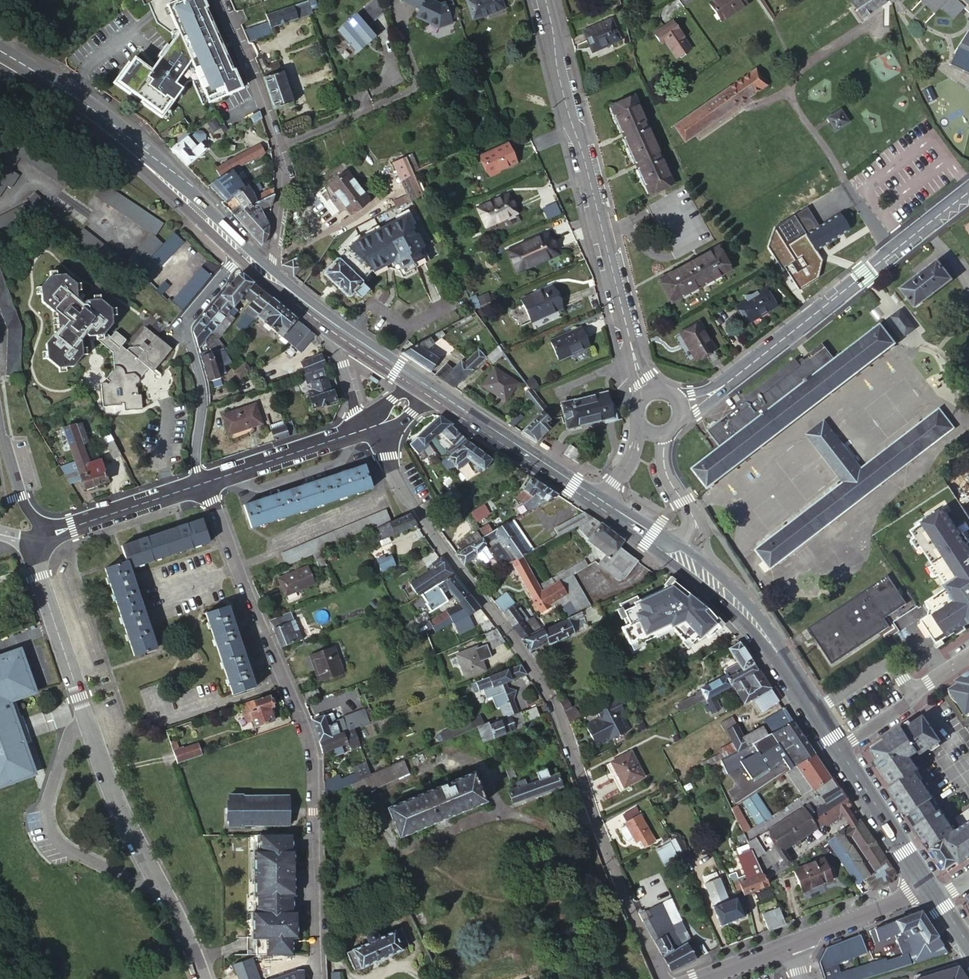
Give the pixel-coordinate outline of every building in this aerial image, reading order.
[(175,39),(165,52),(162,50),(158,56),(160,58),(151,71),(135,59),(126,71),(123,69),(114,82),(130,94),(131,91),(142,99),(141,102),(161,117),(183,88),(180,86),(184,81),(179,78),(191,61),(208,103),(242,89),(234,70),(231,71),(226,61),(229,60),(211,17),(208,19),(204,9),(207,8),(204,0),(178,0),(167,5),(177,29),(171,32),(175,39)] [(379,0),(374,0),(359,17),(342,38),(355,48),(354,50),(357,52),(359,51),(363,55),(377,39),(372,35),(385,19),(379,0)] [(402,2),(416,8),(417,6),(421,8),(422,11),(418,12),(415,17),(438,28),(451,24),(450,20),(457,18),(452,4),(445,6),(444,3),(439,4),(430,0),(403,0),(402,2)] [(465,1),(472,22),(487,17),(486,14),(502,9),(499,0),(469,0),(465,1)] [(736,0),(713,0),(704,6),(716,24),(741,7),(736,0)] [(881,0),(856,0),(850,4),(861,20),(884,5),(881,0)] [(924,8),(920,12),(935,24),(941,18),(954,29),(965,17),(968,21),(968,0),(914,0),(924,8)] [(314,1),(310,2),(308,3),(311,11),(313,16),(318,14),(314,2),(314,1)] [(311,11),(308,3),(305,4),(309,17),(313,16),(311,11)] [(294,8),(292,8),(297,21),(307,18),(309,17),(305,4),(294,8)] [(297,21),(292,8),(266,17),(269,24),(271,30),(296,21),(297,21)] [(593,47),(596,51),(612,45),(613,46),(622,42),(612,19),(583,32),(590,48),(593,47)] [(690,49),(671,22),(653,34),(660,44),(664,41),(676,59),(690,49)] [(269,24),(259,28),(263,39),(273,36),(271,30),(269,24)] [(244,33),(248,44),(263,39),(259,28),(244,33)] [(377,39),(363,55),(366,57),(379,41),(377,39)] [(960,59),(968,63),(968,42),(960,59)] [(263,57),(256,60),(258,65),(264,80),(281,74),(278,64),(269,67),(267,65),(266,65),(263,57)] [(184,81),(180,86),(183,88),(186,83),(192,81),(203,106),(208,103),(191,61),(179,78),(184,81)] [(697,110),(671,128),(683,144),(694,137),(708,127),(740,105),(742,103),(753,95),(766,87),(754,70),(728,88),(697,110)] [(281,74),(264,80),(263,81),(273,111),(275,110),(292,105),(281,74)] [(130,94),(141,102),(142,99),(131,91),(130,94)] [(634,97),(612,107),(619,123),(645,186),(649,195),(671,186),(634,97)] [(250,117),(254,123),(261,119),(259,112),(250,117)] [(846,124),(838,112),(826,120),(827,122),(828,123),(834,132),(846,124)] [(215,119),(207,123),(212,133),(220,129),(215,119)] [(178,144),(179,145),(187,138),(197,148),(200,145),(201,146),(206,142),(206,137),(203,133),(198,132),(192,137),(190,134),(187,134),(179,141),(178,144)] [(179,145),(172,152),(185,166),(187,167),(205,151),(201,146),(200,145),(197,148),(187,138),(179,145)] [(236,169),(263,155),(265,154),(260,145),(237,156),(232,159),(222,165),(214,170),(219,178),(221,177),(231,172),(233,170),(236,169)] [(509,145),(482,157),(490,176),(517,163),(509,145)] [(28,150),(21,161),(20,162),(65,192),(73,180),(28,150)] [(271,153),(270,151),(265,154),(263,155),(266,161),(271,159),(271,153)] [(2,169),(0,172),(0,197),(6,188),(11,191),(20,179),(12,173),(20,162),(21,161),(8,152),(0,165),(2,167),(2,169)] [(405,160),(404,158),(402,152),(389,158),(392,165),(405,160)] [(404,158),(405,160),(409,168),(412,174),(418,171),(411,155),(404,158)] [(416,182),(412,174),(409,168),(405,160),(392,165),(406,196),(409,202),(422,196),(416,182)] [(220,202),(222,204),(232,196),(234,195),(243,189),(231,172),(221,177),(219,178),(206,187),(207,189),(213,195),(215,197),(220,202)] [(368,200),(346,173),(328,187),(350,214),(368,200)] [(96,193),(153,232),(156,234),(165,222),(104,181),(96,193)] [(250,192),(252,196),(262,190),(259,184),(248,190),(250,192)] [(244,211),(256,204),(257,203),(255,199),(252,196),(250,192),(248,190),(246,186),(243,189),(234,195),(232,196),(244,211)] [(260,210),(271,206),(272,199),(274,196),(274,190),(255,199),(257,203),(256,204),(260,210)] [(509,195),(478,209),(485,225),(496,220),(497,223),(517,214),(509,195)] [(0,217),(0,232),(31,221),(28,211),(42,223),(52,211),(33,196),(24,209),(0,217)] [(409,202),(406,196),(391,203),(395,209),(409,202)] [(263,232),(267,228),(267,227),(267,226),(267,224),(261,212),(260,211),(260,210),(256,204),(244,211),(241,213),(234,217),(237,220),(243,226),(249,232),(252,236),(259,231),(260,232),(262,230),(263,232)] [(846,231),(837,217),(820,227),(814,218),(809,210),(774,232),(769,250),(781,266),(799,290),(818,279),(818,277),(819,266),(820,263),(819,260),(813,252),(823,246),(832,240),(834,239),(838,237),(846,231)] [(352,245),(337,260),(361,282),(371,272),(372,273),(384,267),(402,274),(403,276),(429,263),(406,218),(359,240),(361,243),(356,246),(354,247),(352,245)] [(118,272),(127,261),(85,227),(75,239),(118,272)] [(267,231),(267,228),(263,232),(262,230),(260,232),(259,231),(252,236),(256,240),(261,245),(267,235),(268,234),(267,231)] [(156,234),(153,232),(127,261),(138,271),(164,241),(156,234)] [(139,272),(149,280),(182,241),(173,233),(139,272)] [(550,234),(509,252),(518,273),(536,265),(535,261),(557,251),(550,234)] [(717,249),(658,281),(670,302),(728,270),(717,249)] [(288,275),(292,278),(299,269),(296,265),(299,263),(296,259),(280,267),(283,269),(288,275)] [(323,274),(323,276),(346,298),(348,297),(353,294),(359,300),(367,291),(361,285),(361,282),(337,260),(335,261),(323,274)] [(951,281),(937,262),(902,290),(916,308),(951,281)] [(171,301),(176,304),(182,309),(209,275),(199,266),(171,301)] [(7,330),(6,374),(11,374),(10,384),(19,384),(20,357),(21,329),(13,303),(0,267),(0,310),(7,330)] [(264,294),(242,276),(237,277),(224,293),(214,305),(226,316),(227,315),(228,313),(233,308),(242,297),(250,304),(244,312),(246,314),(235,328),(242,334),(253,320),(254,320),(256,318),(270,299),(264,294)] [(109,384),(108,386),(103,388),(101,389),(103,408),(104,409),(121,406),(121,405),(124,405),(125,411),(126,411),(142,409),(144,408),(142,396),(142,395),(139,395),(138,388),(136,388),(136,384),(140,383),(140,380),(138,376),(142,372),(144,373),(149,367),(154,372),(169,356),(173,350),(147,329),(133,345),(133,349),(130,349),(127,352),(122,347),(127,341),(116,333),(111,339),(105,334),(112,325),(110,311),(98,301),(83,303),(80,305),(74,301),(73,286),(61,277),(47,279),(38,290),(41,306),(56,318),(58,332),(47,347),(50,363),(61,371),(76,368),(85,357),(82,341),(86,336),(89,338),(93,336),(95,340),(99,340),(112,354),(114,371),(106,381),(109,384)] [(170,285),(166,279),(156,288),(160,293),(170,285)] [(552,287),(522,300),(532,321),(561,308),(552,287)] [(743,304),(734,309),(744,325),(749,323),(748,322),(765,311),(766,312),(775,307),(765,290),(755,296),(753,294),(747,298),(742,299),(742,301),(743,304)] [(169,312),(176,304),(171,301),(169,299),(166,303),(165,304),(168,306),(166,310),(169,312)] [(270,299),(256,318),(293,348),(308,331),(301,325),(291,316),(281,308),(270,299)] [(206,314),(202,319),(215,330),(218,325),(220,322),(226,316),(214,305),(206,314)] [(228,313),(227,315),(230,318),(236,311),(233,308),(228,313)] [(913,330),(899,312),(895,315),(890,319),(904,337),(909,333),(913,330)] [(480,320),(475,313),(469,316),(474,323),(480,320)] [(227,315),(226,316),(220,322),(225,327),(231,319),(230,318),(227,315)] [(215,330),(202,319),(194,328),(194,329),(194,330),(193,330),(193,331),(193,332),(193,333),(200,355),(204,353),(202,345),(204,342),(213,332),(215,330)] [(218,325),(215,330),(221,335),(227,328),(225,327),(220,322),(218,325)] [(697,324),(681,334),(686,343),(687,345),(686,346),(694,360),(712,351),(697,324)] [(579,326),(549,340),(557,359),(588,345),(579,326)] [(833,362),(740,434),(718,451),(694,469),(707,488),(893,345),(879,326),(833,362)] [(315,336),(308,331),(293,348),(300,354),(315,336)] [(213,332),(204,342),(211,355),(225,350),(213,332)] [(438,333),(423,341),(419,344),(416,345),(429,354),(448,343),(439,333),(438,333)] [(740,434),(833,362),(819,344),(808,352),(800,358),(798,355),(734,404),(737,407),(726,417),(740,434)] [(429,354),(416,345),(400,354),(406,358),(424,370),(428,372),(429,373),(439,361),(429,354)] [(500,351),(498,347),(486,358),(492,365),(498,360),(498,359),(503,354),(500,351)] [(436,378),(452,389),(467,375),(484,360),(477,353),(462,367),(460,365),(451,373),(443,367),(434,377),(436,378)] [(208,382),(208,383),(221,379),(221,376),(225,374),(222,366),(219,364),(216,365),(211,355),(201,359),(201,361),(208,382)] [(301,362),(301,363),(305,376),(323,370),(326,368),(321,355),(301,362)] [(277,362),(257,369),(261,379),(281,373),(277,362)] [(289,367),(293,380),(301,377),(304,376),(305,376),(301,363),(289,367)] [(238,367),(235,369),(232,371),(239,381),(251,373),(246,366),(240,370),(238,367)] [(304,376),(301,377),(304,384),(308,383),(311,393),(307,394),(309,400),(313,411),(337,404),(333,393),(331,393),(323,370),(305,376),(304,376)] [(494,370),(482,387),(491,393),(493,392),(505,400),(516,385),(494,370)] [(279,375),(261,380),(263,387),(281,382),(279,375)] [(535,385),(529,378),(523,383),(526,386),(529,390),(535,385)] [(534,397),(531,392),(530,391),(529,390),(526,386),(522,389),(525,393),(523,394),(529,401),(534,397)] [(590,396),(558,404),(564,428),(600,419),(610,417),(604,392),(590,396)] [(534,397),(529,401),(540,414),(545,409),(541,405),(534,397)] [(255,405),(223,416),(229,435),(262,425),(255,405)] [(545,409),(540,414),(519,433),(536,444),(556,424),(555,422),(545,409)] [(770,569),(951,429),(937,411),(860,470),(824,423),(807,435),(843,483),(756,551),(770,569)] [(440,419),(438,418),(417,439),(409,446),(418,455),(424,450),(421,447),(423,446),(426,443),(428,446),(439,436),(448,427),(444,423),(440,419)] [(275,443),(288,438),(285,429),(284,425),(283,422),(269,427),(275,443)] [(291,422),(284,425),(285,429),(288,438),(295,436),(296,436),(291,422)] [(63,430),(72,456),(75,463),(75,464),(86,459),(82,445),(86,444),(80,425),(75,426),(74,426),(63,430)] [(460,437),(448,427),(439,436),(453,449),(459,454),(467,443),(460,437)] [(110,435),(103,439),(115,459),(121,455),(110,435)] [(426,443),(423,446),(421,447),(429,456),(433,454),(428,446),(426,443)] [(491,460),(467,443),(459,454),(453,463),(450,467),(449,468),(455,472),(464,460),(468,464),(473,467),(473,470),(477,473),(480,472),(481,471),(482,471),(491,460)] [(583,452),(570,444),(569,445),(563,454),(576,463),(583,452)] [(459,454),(453,449),(446,459),(449,461),(453,463),(459,454)] [(88,466),(86,459),(75,464),(75,463),(72,456),(56,462),(71,486),(84,482),(86,490),(88,490),(89,492),(96,489),(95,487),(108,483),(101,461),(88,466)] [(460,475),(468,464),(464,460),(455,472),(460,475)] [(257,502),(244,507),(251,528),(275,521),(321,505),(372,489),(364,467),(351,471),(305,486),(257,502)] [(445,474),(449,480),(455,472),(449,468),(445,474)] [(533,480),(530,478),(516,496),(513,498),(520,503),(522,501),(526,504),(530,500),(541,485),(533,480)] [(541,486),(541,485),(530,500),(532,502),(525,507),(527,509),(526,510),(527,513),(532,510),(547,502),(557,496),(554,494),(551,492),(541,486)] [(959,498),(964,505),(968,502),(968,492),(959,498)] [(455,502),(451,495),(438,502),(442,510),(455,502)] [(490,512),(496,509),(492,502),(486,506),(490,512)] [(943,511),(965,545),(968,542),(968,522),(965,516),(956,502),(943,511)] [(484,511),(481,505),(468,513),(472,519),(475,517),(484,511)] [(384,511),(281,555),(285,567),(299,561),(329,548),(367,532),(389,523),(384,511)] [(910,533),(948,590),(926,604),(927,606),(933,615),(930,617),(921,623),(931,638),(936,645),(936,646),(941,643),(954,635),(956,633),(963,628),(968,625),(968,551),(966,546),(965,545),(943,511),(910,533)] [(590,518),(583,513),(553,529),(558,537),(575,528),(582,525),(592,519),(590,518)] [(393,522),(373,531),(368,533),(373,544),(378,542),(388,537),(416,525),(414,522),(409,515),(405,517),(393,522)] [(599,523),(592,519),(582,525),(575,528),(587,540),(601,524),(599,523)] [(121,547),(127,563),(129,569),(209,543),(202,520),(182,527),(141,540),(121,547)] [(474,523),(479,531),(483,537),(491,533),(486,526),(484,527),(480,523),(478,523),(477,521),(474,523)] [(512,521),(505,525),(516,541),(525,555),(529,553),(533,551),(512,521)] [(609,531),(601,524),(587,540),(587,541),(606,556),(609,558),(618,548),(623,542),(618,538),(609,531)] [(501,527),(491,533),(483,537),(482,538),(481,539),(484,544),(493,539),(497,545),(499,548),(504,554),(506,557),(510,553),(515,560),(521,557),(525,555),(516,541),(505,525),(501,527)] [(483,537),(479,531),(458,545),(462,551),(467,548),(481,539),(482,538),(483,537)] [(378,542),(380,547),(390,543),(388,537),(378,542)] [(467,548),(462,551),(456,555),(455,556),(463,566),(476,556),(481,565),(491,558),(486,551),(484,547),(485,545),(484,544),(481,539),(467,548)] [(497,545),(486,551),(498,569),(505,566),(511,563),(506,557),(504,554),(499,548),(497,545)] [(609,558),(606,556),(597,568),(618,583),(622,582),(637,564),(618,548),(609,558)] [(326,564),(321,553),(313,556),(318,568),(326,564)] [(390,570),(386,560),(385,557),(377,560),(382,573),(388,570),(390,570)] [(511,562),(516,571),(541,612),(550,607),(548,604),(543,594),(542,592),(538,587),(537,583),(521,557),(515,560),(511,562)] [(390,570),(396,567),(392,558),(386,560),(390,570)] [(439,558),(430,565),(433,569),(410,585),(414,592),(415,594),(428,586),(429,589),(436,585),(443,580),(450,576),(451,574),(449,572),(439,558)] [(132,579),(129,569),(127,563),(106,570),(135,657),(156,650),(147,625),(150,624),(149,621),(148,618),(145,619),(134,585),(136,584),(135,582),(134,579),(132,579)] [(582,571),(580,566),(578,567),(557,577),(560,583),(572,577),(581,571),(582,571)] [(300,569),(278,578),(286,596),(307,587),(314,584),(307,567),(300,569)] [(886,576),(864,590),(884,619),(905,605),(886,576)] [(426,604),(432,611),(448,600),(447,600),(453,595),(459,602),(467,596),(451,577),(442,583),(441,583),(436,586),(436,585),(429,589),(420,595),(427,603),(426,604)] [(538,587),(542,592),(559,583),(560,583),(557,577),(538,587)] [(572,577),(560,583),(559,583),(565,595),(569,602),(576,615),(581,613),(588,610),(572,577)] [(492,590),(482,578),(476,581),(486,594),(492,590)] [(637,601),(635,597),(618,605),(620,609),(624,619),(622,620),(625,626),(620,629),(628,646),(629,645),(634,643),(635,646),(642,643),(655,637),(654,635),(670,627),(671,630),(682,642),(683,642),(685,640),(689,644),(690,644),(695,639),(697,641),(703,635),(706,639),(719,627),(713,621),(715,619),(705,607),(688,595),(671,582),(666,589),(663,586),(660,590),(637,601)] [(565,595),(559,583),(542,592),(543,594),(548,604),(565,595)] [(414,592),(410,585),(403,590),(407,596),(414,592)] [(428,586),(415,594),(417,597),(420,595),(429,589),(428,586)] [(864,590),(807,628),(831,665),(888,627),(884,619),(864,590)] [(468,615),(471,620),(477,616),(475,612),(480,609),(469,596),(467,596),(459,602),(460,604),(453,608),(450,611),(448,611),(452,616),(455,622),(468,615)] [(503,599),(495,605),(496,606),(497,608),(504,615),(511,626),(521,621),(513,610),(507,604),(503,599)] [(927,606),(924,608),(930,617),(933,615),(927,606)] [(226,607),(204,614),(225,678),(231,695),(253,688),(247,667),(233,626),(226,607)] [(596,607),(591,609),(596,620),(601,618),(596,607)] [(531,635),(520,639),(528,651),(547,643),(548,647),(574,635),(573,634),(582,630),(583,633),(593,628),(592,626),(597,624),(596,620),(591,609),(588,610),(581,613),(576,615),(566,619),(567,621),(543,633),(542,630),(531,635)] [(624,619),(620,609),(614,612),(618,621),(622,620),(624,619)] [(448,611),(429,623),(432,627),(442,621),(452,616),(448,611)] [(290,612),(269,621),(281,648),(302,640),(299,633),(290,612)] [(452,616),(442,621),(445,627),(455,622),(452,616)] [(520,639),(531,635),(527,630),(522,623),(521,622),(521,621),(511,626),(520,639)] [(921,623),(917,625),(927,641),(931,638),(921,623)] [(480,635),(482,634),(478,627),(465,633),(468,641),(469,641),(480,635)] [(497,631),(495,628),(484,633),(482,634),(487,643),(491,641),(496,648),(506,644),(501,637),(497,631)] [(956,633),(954,635),(956,638),(965,631),(963,628),(956,633)] [(802,633),(807,641),(811,638),(806,630),(802,633)] [(685,640),(683,642),(682,642),(681,643),(686,649),(691,645),(690,644),(689,644),(685,640)] [(491,641),(487,643),(492,650),(496,648),(491,641)] [(634,643),(629,645),(632,652),(643,646),(642,643),(635,646),(634,643)] [(745,653),(738,643),(727,649),(736,663),(737,665),(741,671),(753,664),(745,653)] [(933,647),(936,651),(943,646),(941,643),(936,646),(936,645),(933,647)] [(333,647),(309,656),(312,665),(317,678),(319,683),(343,675),(333,647)] [(474,648),(454,657),(464,679),(484,670),(474,648)] [(16,653),(0,658),(0,786),(7,783),(7,782),(26,776),(15,744),(21,743),(19,737),(21,737),(19,730),(18,728),(16,728),(7,703),(17,699),(30,695),(16,653)] [(756,669),(753,664),(741,671),(737,665),(724,672),(727,677),(731,685),(737,682),(758,672),(756,669)] [(482,689),(487,702),(492,700),(496,711),(500,710),(511,706),(514,694),(507,691),(504,683),(518,678),(514,668),(499,673),(476,682),(474,682),(470,684),(474,692),(482,689)] [(760,675),(758,672),(737,682),(731,685),(733,689),(737,694),(763,679),(760,675)] [(731,685),(727,677),(701,691),(702,692),(705,699),(710,696),(712,696),(731,685)] [(768,686),(763,679),(737,694),(743,704),(751,699),(759,713),(778,702),(768,686)] [(962,690),(967,687),(968,687),(968,680),(960,686),(962,689),(962,690)] [(558,687),(552,690),(554,692),(557,697),(558,699),(559,701),(564,698),(558,687)] [(967,687),(962,690),(962,689),(953,694),(968,718),(968,687),(967,687)] [(302,695),(305,702),(319,697),(317,690),(302,695)] [(705,699),(702,692),(697,694),(694,698),(697,704),(704,700),(705,699)] [(260,699),(246,704),(254,727),(273,720),(269,708),(272,707),(268,696),(262,698),(261,698),(260,698),(260,699)] [(705,699),(704,700),(707,705),(702,708),(705,713),(708,712),(710,714),(719,709),(712,696),(710,696),(705,699)] [(569,724),(579,719),(577,714),(573,706),(569,708),(564,698),(559,701),(564,713),(569,724)] [(625,710),(618,698),(599,708),(596,710),(601,718),(586,726),(597,746),(609,740),(610,741),(630,730),(621,713),(625,710)] [(374,706),(351,714),(353,719),(376,711),(375,708),(374,706)] [(379,706),(375,708),(376,711),(378,718),(379,718),(383,717),(379,706)] [(504,719),(515,715),(511,706),(500,710),(504,719)] [(538,716),(534,707),(524,711),(529,720),(538,716)] [(784,710),(783,709),(762,720),(766,728),(770,726),(774,733),(775,732),(793,723),(787,715),(784,710)] [(587,710),(577,714),(579,719),(581,718),(589,714),(587,710)] [(339,733),(354,728),(357,727),(378,718),(376,711),(353,719),(351,714),(342,718),(339,711),(312,720),(318,739),(318,741),(339,733)] [(504,719),(489,725),(490,729),(493,736),(493,737),(494,738),(524,726),(519,713),(515,715),(504,719)] [(472,729),(477,727),(480,725),(477,717),(473,719),(471,718),(452,726),(456,736),(472,729)] [(902,727),(884,739),(886,741),(872,750),(873,752),(878,760),(882,766),(879,768),(885,776),(892,786),(889,788),(898,802),(907,815),(910,813),(915,822),(918,825),(915,827),(930,850),(931,849),(945,840),(955,855),(959,861),(961,864),(968,858),(968,823),(953,833),(939,811),(936,813),(928,802),(932,800),(914,773),(917,771),(909,758),(918,753),(925,747),(927,750),(938,744),(940,742),(924,717),(911,725),(904,730),(902,727)] [(747,747),(743,738),(732,718),(719,724),(725,733),(726,733),(734,746),(737,752),(747,747)] [(480,725),(477,727),(483,742),(494,738),(493,737),(493,736),(490,729),(489,725),(488,722),(481,725),(480,725)] [(774,733),(768,736),(751,745),(760,757),(764,755),(766,758),(770,759),(782,751),(787,759),(783,761),(788,769),(793,766),(814,754),(809,747),(805,741),(793,723),(775,732),(774,733)] [(456,736),(452,726),(439,732),(440,734),(443,742),(456,736)] [(770,726),(766,728),(763,730),(761,728),(743,738),(747,747),(751,745),(756,742),(768,736),(774,733),(770,726)] [(342,745),(348,742),(356,746),(360,744),(356,735),(354,728),(339,733),(318,741),(322,752),(342,745)] [(224,747),(243,741),(239,729),(220,736),(224,747)] [(181,762),(203,755),(199,743),(184,749),(183,747),(172,751),(177,763),(181,762)] [(344,750),(342,745),(322,752),(324,757),(344,750)] [(737,752),(734,746),(722,752),(725,758),(727,757),(737,752)] [(918,753),(920,756),(927,750),(925,747),(918,753)] [(698,764),(701,770),(710,766),(712,765),(725,758),(722,752),(698,764)] [(629,754),(610,763),(623,788),(641,779),(629,754)] [(822,766),(814,754),(793,766),(788,769),(785,771),(802,796),(804,795),(811,790),(814,788),(830,778),(822,766)] [(403,761),(363,779),(369,791),(408,774),(403,761)] [(509,761),(503,764),(506,772),(508,777),(514,775),(509,761)] [(366,762),(354,767),(353,769),(354,774),(344,777),(342,773),(322,780),(323,796),(323,798),(348,785),(360,779),(370,774),(366,762)] [(535,773),(536,777),(538,781),(549,777),(546,769),(535,773)] [(477,782),(473,772),(446,784),(420,795),(390,807),(386,809),(398,839),(454,815),(485,802),(481,791),(486,789),(481,780),(477,782)] [(516,788),(512,790),(508,791),(513,804),(562,787),(557,774),(549,777),(538,781),(525,785),(523,786),(516,788)] [(536,777),(524,781),(525,785),(538,781),(536,777)] [(848,805),(830,778),(814,788),(811,790),(815,795),(805,802),(803,801),(788,811),(791,816),(767,831),(777,846),(780,850),(793,842),(795,845),(802,840),(801,837),(822,823),(824,825),(841,813),(840,811),(844,808),(848,805)] [(515,782),(516,788),(523,786),(525,785),(524,781),(523,780),(515,782)] [(756,825),(742,835),(749,849),(761,873),(770,867),(772,866),(764,853),(777,846),(767,831),(791,816),(788,811),(803,801),(805,802),(815,795),(811,790),(804,795),(802,796),(790,804),(769,817),(756,825)] [(756,825),(769,817),(754,793),(741,802),(756,825)] [(243,794),(229,794),(228,801),(226,801),(226,814),(226,816),(226,820),(228,820),(228,827),(242,827),(243,825),(260,824),(288,824),(288,811),(288,806),(288,796),(243,796),(243,794)] [(377,813),(377,812),(372,801),(358,807),(361,813),(364,819),(377,813)] [(740,807),(732,810),(741,833),(749,830),(740,807)] [(849,825),(854,822),(844,808),(840,811),(841,813),(849,825)] [(633,809),(621,816),(625,823),(623,824),(625,826),(619,829),(619,832),(625,841),(628,841),(633,839),(635,843),(639,841),(643,849),(655,842),(638,815),(637,816),(633,809)] [(894,873),(858,819),(854,822),(849,825),(825,841),(855,885),(864,880),(871,891),(889,883),(894,873)] [(293,834),(255,834),(255,850),(253,850),(254,876),(254,894),(255,894),(256,912),(252,912),(252,937),(254,937),(254,954),(292,953),(292,937),(297,937),(296,911),(293,911),(293,894),(294,894),(294,851),(293,850),(293,834)] [(677,837),(669,841),(670,843),(678,859),(680,863),(688,859),(677,837)] [(942,867),(945,870),(955,863),(959,861),(955,855),(945,840),(931,849),(933,852),(935,856),(942,867)] [(678,859),(670,843),(666,844),(667,846),(657,852),(664,865),(678,859)] [(772,871),(774,874),(786,866),(784,863),(787,861),(780,850),(777,846),(764,853),(772,866),(770,867),(772,871)] [(740,889),(742,895),(766,885),(763,877),(761,873),(749,849),(735,856),(745,878),(742,879),(743,882),(738,884),(734,873),(726,876),(733,892),(740,889)] [(822,859),(792,870),(800,891),(830,879),(822,859)] [(770,867),(761,873),(763,877),(772,871),(770,867)] [(713,906),(728,900),(718,878),(704,885),(713,906)] [(742,895),(740,889),(733,892),(735,897),(738,904),(742,903),(745,902),(742,895)] [(738,904),(735,897),(728,900),(713,906),(711,907),(719,926),(743,917),(740,910),(738,904)] [(613,922),(623,918),(623,917),(617,904),(607,909),(613,922)] [(694,957),(701,955),(692,939),(687,942),(682,933),(685,932),(681,922),(672,927),(660,904),(638,914),(651,938),(670,971),(694,959),(694,957)] [(776,928),(784,925),(781,919),(778,909),(776,905),(774,906),(775,910),(761,916),(767,931),(776,928)] [(423,912),(411,916),(415,926),(417,929),(429,924),(423,912)] [(930,927),(920,912),(910,915),(873,929),(878,941),(903,932),(907,937),(913,935),(913,934),(919,931),(925,942),(923,943),(929,951),(932,952),(944,948),(930,927)] [(350,951),(345,953),(353,970),(358,968),(360,971),(404,953),(403,950),(409,947),(401,929),(395,932),(394,931),(377,938),(367,942),(350,950),(350,951)] [(366,939),(367,942),(377,938),(375,933),(374,932),(373,931),(371,931),(369,931),(367,932),(366,933),(365,934),(365,937),(366,939)] [(840,964),(868,954),(860,934),(827,948),(820,962),(823,971),(825,977),(825,978),(863,978),(912,963),(923,960),(919,953),(908,956),(905,952),(883,959),(843,973),(840,964)] [(233,964),(239,978),(261,978),(253,958),(233,964)] [(956,967),(917,978),(965,978),(962,976),(956,967)] [(271,978),(304,978),(304,970),(297,969),(271,978)]
